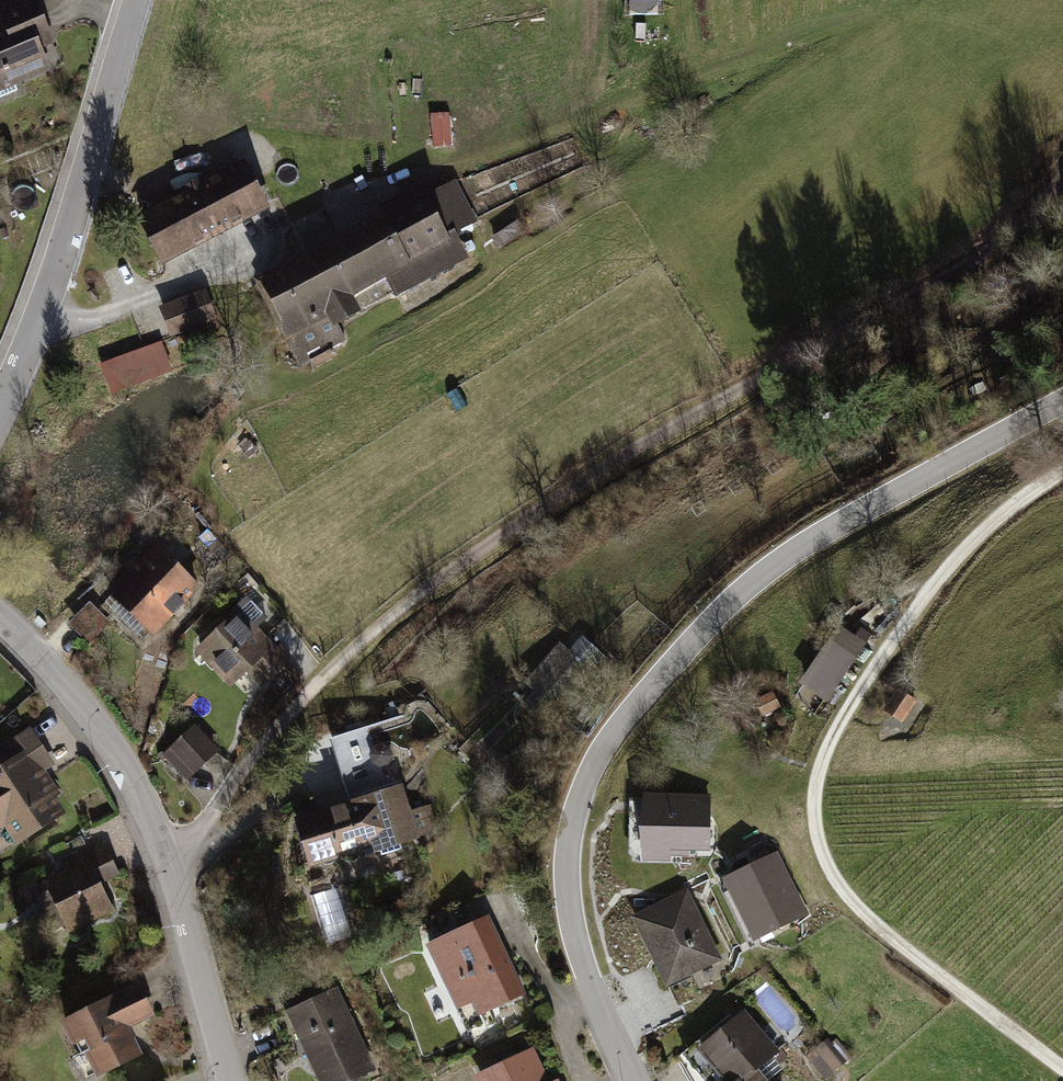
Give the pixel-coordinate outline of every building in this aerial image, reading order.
[(51,71),(41,47),(51,42),(33,0),(24,0),(2,9),(7,21),(0,24),(0,92),(51,71)] [(246,166),(141,217),(163,262),(268,212),(246,166)] [(424,195),(362,228),(398,294),(460,261),(424,195)] [(362,228),(261,283),(303,361),(342,337),(336,326),(398,294),(389,278),(362,228)] [(204,293),(164,310),(174,335),(214,318),(204,293)] [(115,393),(176,372),(166,341),(105,362),(115,393)] [(157,548),(112,594),(152,633),(197,587),(157,548)] [(90,606),(72,624),(88,641),(107,623),(90,606)] [(240,612),(199,650),(231,685),(248,669),(262,685),(286,663),(240,612)] [(846,629),(801,682),(822,700),(867,647),(846,629)] [(559,650),(534,680),(562,703),(586,673),(559,650)] [(194,730),(166,757),(187,779),(215,753),(194,730)] [(14,846),(62,811),(40,782),(60,767),(33,731),(3,753),(12,765),(0,774),(0,827),(14,846)] [(402,789),(298,823),(313,871),(417,837),(402,789)] [(711,795),(640,797),(641,860),(713,858),(711,795)] [(432,805),(416,810),(425,836),(440,831),(432,805)] [(78,871),(51,884),(72,930),(111,912),(98,885),(118,875),(103,843),(72,858),(78,871)] [(776,855),(719,883),(751,947),(807,919),(776,855)] [(685,894),(634,920),(668,987),(719,961),(685,894)] [(487,922),(435,948),(470,1017),(522,991),(487,922)] [(292,1015),(322,1080),(346,1080),(371,1070),(336,995),(292,1015)] [(63,1027),(86,1080),(105,1080),(159,1059),(133,998),(63,1027)] [(702,1055),(724,1080),(762,1080),(760,1079),(780,1062),(743,1019),(702,1055)] [(489,1080),(547,1080),(535,1057),(489,1080)]
